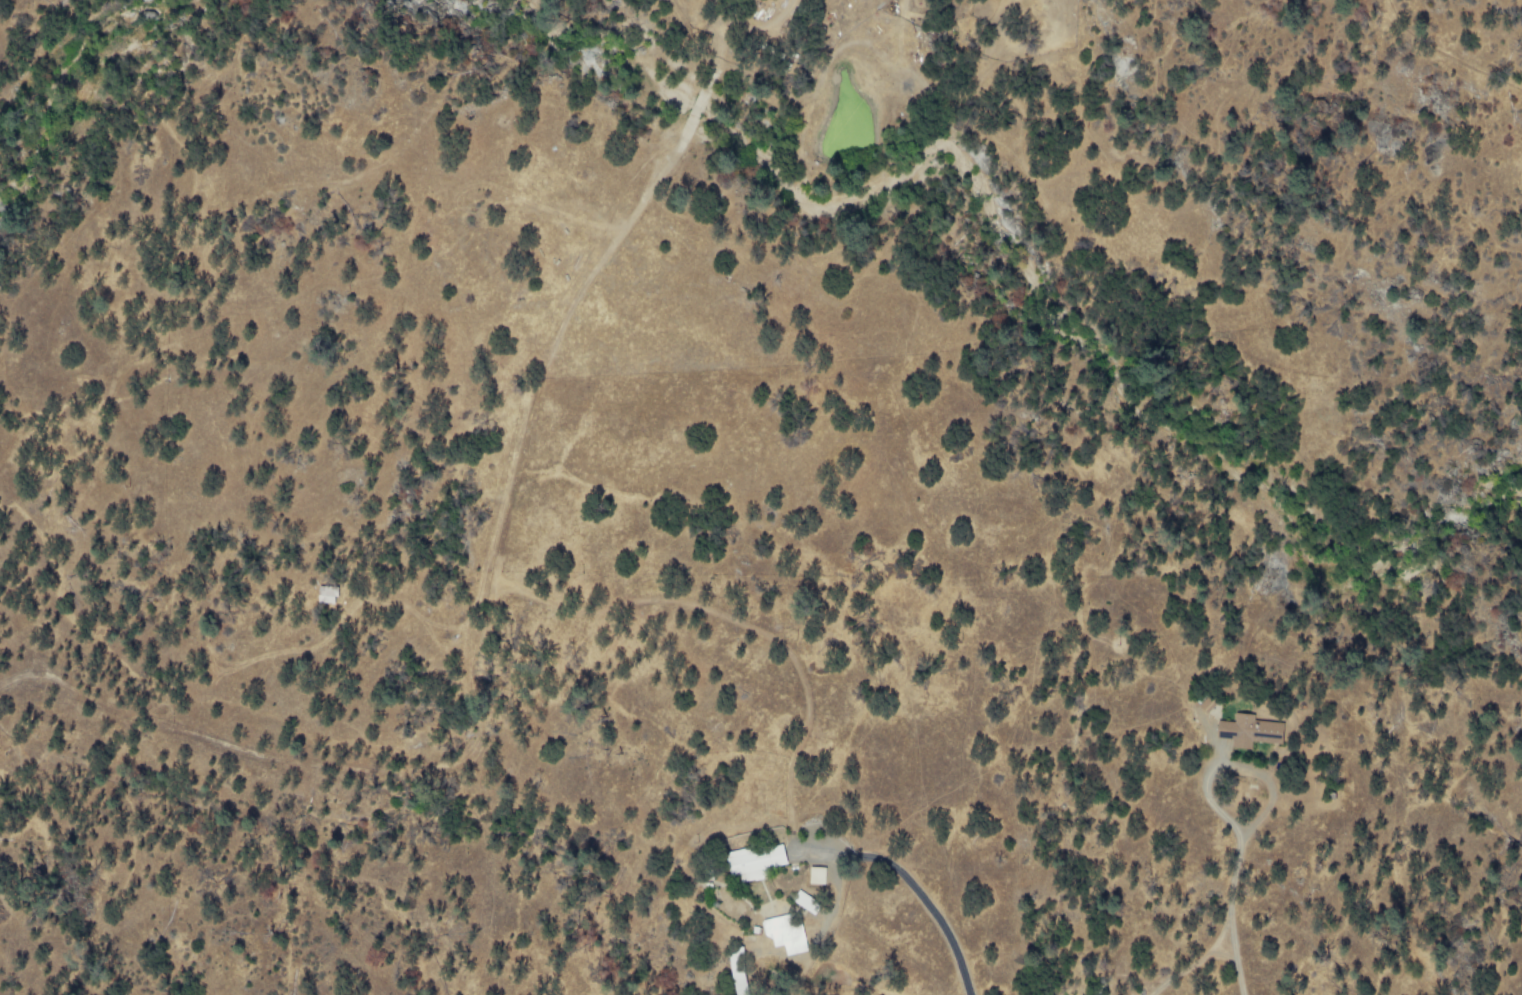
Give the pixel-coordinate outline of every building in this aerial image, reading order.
[(1290,724),(1260,722),(1260,716),(1240,714),(1240,723),(1224,722),(1223,739),(1239,740),(1238,749),(1256,750),(1257,743),(1288,745),(1290,724)] [(793,866),(789,845),(731,855),(735,878),(744,876),(746,884),(771,879),(769,870),(793,866)] [(814,885),(830,885),(831,868),(815,868),(814,885)] [(798,905),(822,915),(827,903),(803,892),(798,905)] [(813,952),(806,920),(798,922),(796,915),(767,920),(771,938),(777,936),(780,949),(790,946),(792,957),(813,952)]
